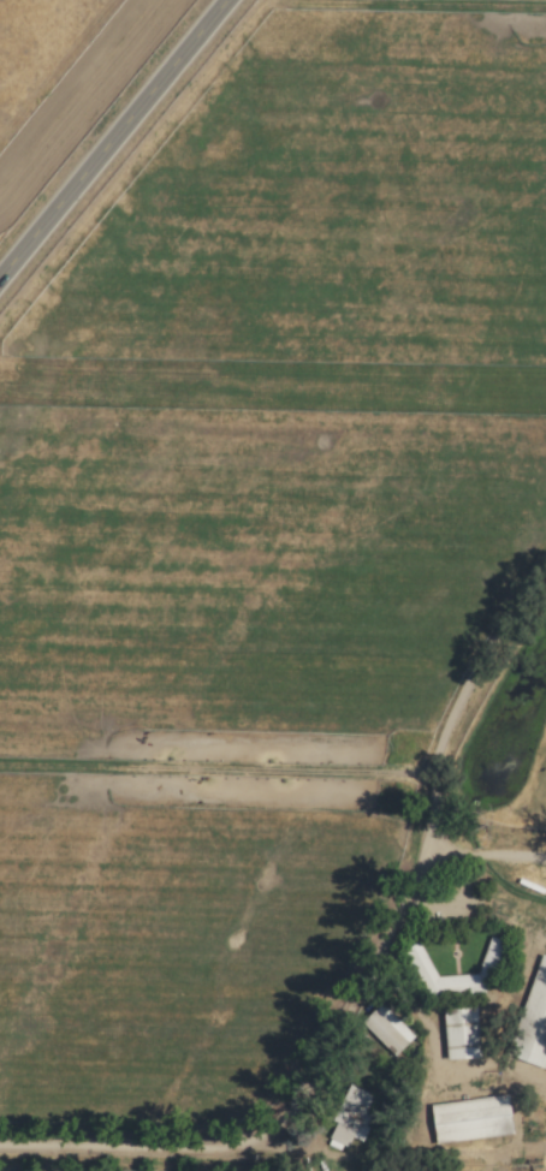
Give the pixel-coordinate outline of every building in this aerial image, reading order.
[(506,942),(487,937),(476,974),(435,977),(419,943),(402,951),(423,993),(433,996),(491,992),(506,942)] [(539,955),(508,1058),(545,1069),(545,957),(539,955)] [(413,1038),(380,1004),(361,1023),(393,1057),(413,1038)] [(445,1060),(479,1059),(477,1008),(443,1009),(445,1060)] [(372,1095),(348,1085),(324,1146),(342,1153),(348,1137),(361,1142),(370,1117),(364,1115),(372,1095)] [(430,1105),(435,1144),(513,1134),(507,1095),(430,1105)]
